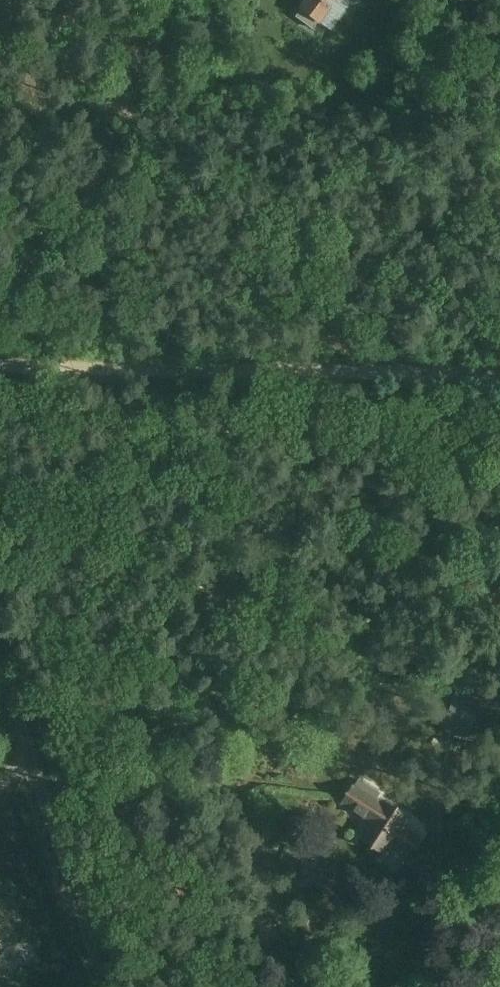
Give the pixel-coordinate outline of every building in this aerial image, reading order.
[(301,9),(310,15),(305,22),(314,28),(334,0),(307,0),(301,9)] [(440,728),(467,739),(482,698),(455,688),(440,728)] [(352,787),(342,803),(373,823),(363,838),(383,851),(391,838),(409,850),(416,839),(398,828),(404,819),(375,801),(379,795),(357,781),(353,788),(352,787)]
